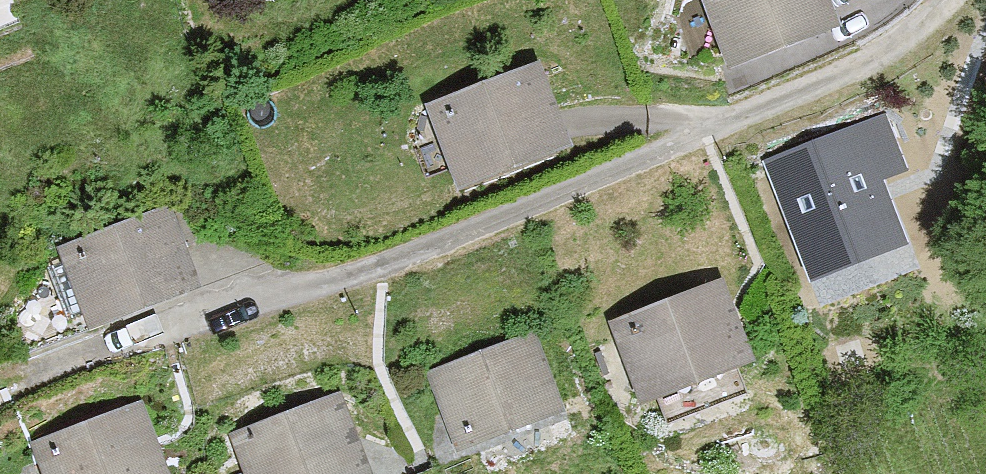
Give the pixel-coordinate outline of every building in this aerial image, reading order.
[(729,82),(786,64),(843,40),(829,0),(700,0),(729,82)] [(426,110),(458,204),(516,186),(574,161),(541,67),(483,93),(426,110)] [(765,165),(797,252),(846,237),(893,214),(884,186),(910,175),(889,115),(813,150),(765,165)] [(56,254),(91,344),(146,325),(203,299),(171,210),(113,237),(56,254)] [(608,329),(640,417),(702,396),(756,373),(724,284),(666,311),(608,329)] [(427,374),(457,459),(513,441),(569,417),(538,332),(482,357),(427,374)] [(242,473),(372,473),(343,395),(286,421),(228,437),(242,473)] [(41,473),(169,473),(144,403),(88,430),(31,446),(41,473)]
